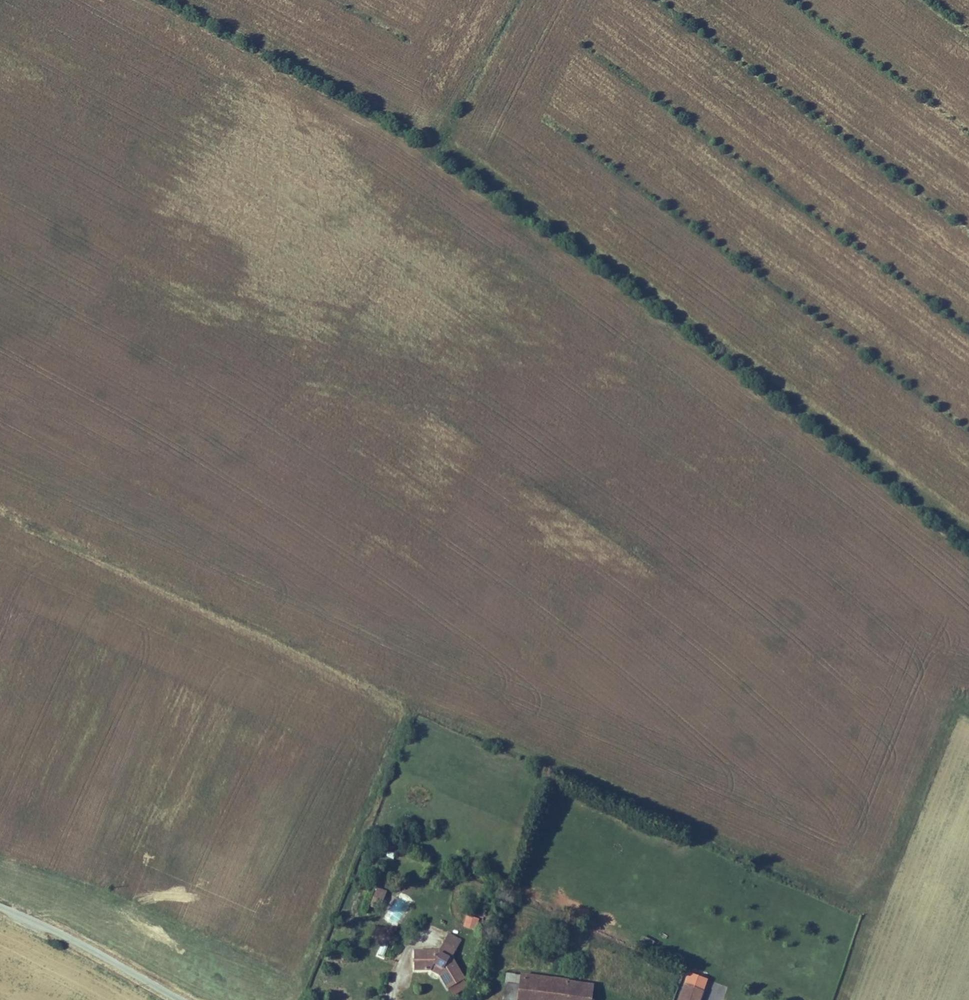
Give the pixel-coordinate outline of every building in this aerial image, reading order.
[(380,907),(386,892),(376,888),(370,903),(380,907)] [(371,899),(361,895),(355,912),(365,916),(371,899)] [(403,922),(404,908),(385,907),(385,921),(403,922)] [(464,919),(462,927),(474,931),(476,923),(464,919)] [(431,996),(447,984),(436,965),(439,954),(425,946),(421,955),(398,956),(397,977),(413,977),(414,969),(424,971),(422,980),(431,996)] [(414,969),(413,977),(422,980),(424,971),(414,969)] [(560,985),(492,978),(490,990),(505,993),(504,997),(512,998),(512,999),(558,999),(560,985)] [(558,999),(580,999),(581,988),(560,985),(558,999)] [(488,999),(512,999),(512,998),(504,997),(505,993),(490,990),(488,999)] [(683,998),(666,992),(663,999),(682,999),(683,998)]
